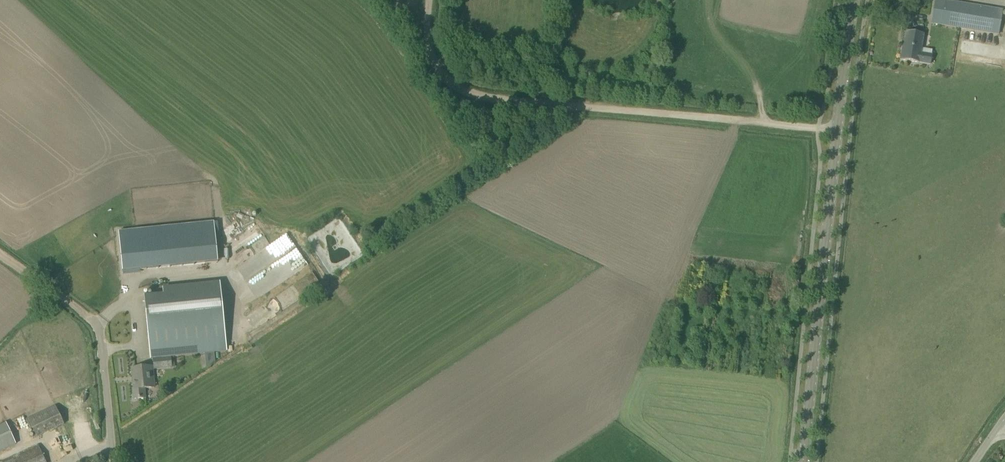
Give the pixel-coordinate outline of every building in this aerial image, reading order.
[(931,23),(997,34),(1001,10),(940,0),(935,0),(931,23)] [(920,53),(923,34),(906,31),(905,41),(904,40),(900,60),(918,63),(918,62),(930,64),(932,55),(920,53)] [(214,222),(118,232),(122,272),(147,269),(218,262),(214,222)] [(256,223),(223,245),(231,257),(264,236),(256,223)] [(289,236),(237,264),(245,280),(246,280),(255,298),(264,293),(259,284),(267,280),(260,266),(288,251),(287,249),(294,245),(289,236)] [(144,297),(150,359),(227,352),(221,291),(164,297),(164,295),(144,297)] [(175,367),(174,357),(153,360),(154,369),(175,367)] [(145,398),(144,389),(154,387),(152,366),(132,369),(134,389),(133,389),(134,399),(145,398)] [(35,438),(64,425),(55,406),(26,420),(35,438)] [(6,423),(0,426),(0,452),(16,445),(6,423)] [(38,445),(3,461),(46,461),(38,445)]
